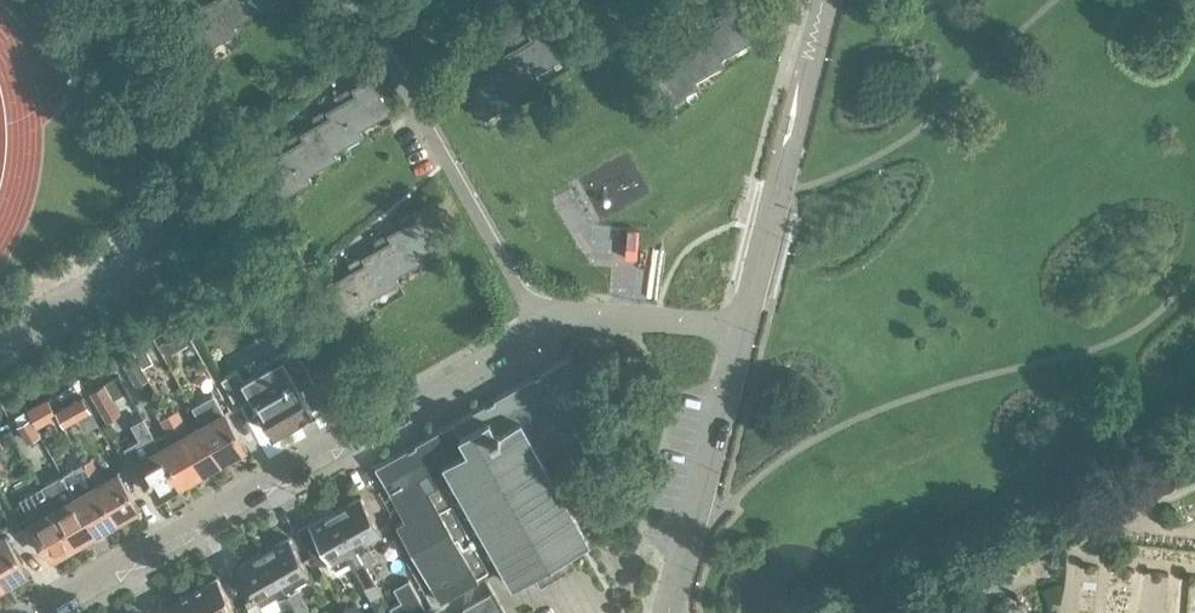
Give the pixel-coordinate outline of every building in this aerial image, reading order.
[(230,17),(229,17),(220,0),(215,0),(201,8),(199,3),(187,10),(191,19),(203,40),(216,33),(219,38),(236,28),(230,17)] [(259,0),(220,0),(229,17),(230,17),(242,10),(245,15),(262,5),(259,0)] [(749,38),(732,8),(715,18),(712,14),(699,21),(705,32),(706,31),(717,50),(729,43),(732,48),(749,38)] [(563,54),(546,24),(529,34),(527,30),(514,37),(520,47),(531,66),(532,65),(544,58),(546,63),(563,54)] [(724,61),(717,50),(706,31),(705,32),(689,41),(687,36),(674,44),(680,54),(680,53),(691,72),(692,72),(704,65),(706,70),(724,61)] [(538,76),(532,65),(531,66),(520,47),(503,56),(501,52),(488,59),(494,70),(494,69),(505,88),(506,88),(518,81),(521,86),(538,76)] [(680,53),(680,54),(663,63),(661,59),(649,66),(653,74),(665,95),(678,88),(681,93),(698,83),(692,72),(691,72),(680,53)] [(494,69),(494,70),(478,79),(475,75),(463,82),(467,90),(479,111),(492,104),(495,109),(512,99),(506,88),(505,88),(494,69)] [(382,73),(371,79),(353,89),(351,85),(338,92),(344,103),(344,102),(355,121),(356,121),(368,114),(371,119),(388,110),(383,100),(394,94),(382,73)] [(362,132),(356,121),(355,121),(344,102),(344,103),(328,112),(325,108),(312,115),(318,125),(319,125),(329,144),(330,144),(342,137),(345,142),(362,132)] [(337,155),(330,144),(329,144),(319,125),(318,125),(302,135),(299,130),(286,137),(292,148),(293,147),(304,167),(316,159),(319,164),(337,155)] [(311,180),(293,148),(276,157),(274,153),(261,160),(265,167),(263,168),(278,192),(290,185),(293,190),(311,180)] [(399,216),(405,227),(406,226),(417,246),(418,245),(430,239),(432,244),(450,234),(432,203),(415,213),(412,209),(399,216)] [(424,256),(418,245),(417,246),(406,226),(405,227),(389,236),(386,232),(374,239),(379,249),(380,249),(391,268),(392,268),(404,261),(407,266),(424,256)] [(398,279),(392,268),(391,268),(380,249),(379,249),(363,259),(361,254),(348,262),(354,272),(365,291),(366,291),(378,284),(381,289),(398,279)] [(372,302),(366,291),(365,291),(354,272),(338,281),(335,277),(322,284),(327,292),(327,293),(339,314),(352,306),(355,312),(372,302)] [(180,330),(160,342),(166,352),(186,340),(180,330)] [(146,344),(134,350),(143,366),(154,360),(146,344)] [(237,404),(251,395),(273,433),(313,410),(300,387),(313,379),(294,344),(264,362),(266,365),(243,379),(237,368),(222,377),(237,404)] [(590,539),(544,457),(542,453),(607,418),(570,354),(539,372),(540,374),(535,376),(534,375),(493,398),(494,399),(486,404),(485,403),(415,442),(416,444),(407,449),(407,447),(375,465),(390,491),(406,518),(397,523),(441,600),(501,565),(511,584),(590,539)] [(134,357),(124,363),(136,384),(147,378),(134,357)] [(67,382),(49,395),(57,406),(75,393),(67,382)] [(120,411),(104,383),(90,391),(106,419),(120,411)] [(189,400),(201,420),(223,458),(231,453),(235,454),(242,450),(243,447),(244,446),(222,407),(213,413),(201,393),(189,400)] [(82,395),(69,402),(83,427),(96,420),(82,395)] [(47,397),(27,407),(29,411),(37,425),(57,415),(49,400),(47,397)] [(168,412),(202,470),(209,466),(213,467),(220,463),(221,459),(223,458),(201,420),(188,427),(177,407),(168,412)] [(159,444),(181,482),(183,481),(187,482),(194,478),(195,474),(202,470),(168,412),(160,417),(171,437),(159,444)] [(29,418),(19,423),(28,440),(38,434),(29,418)] [(151,448),(137,456),(159,494),(161,493),(165,494),(172,490),(173,486),(181,482),(159,444),(147,424),(139,429),(151,448)] [(83,461),(116,519),(124,515),(128,516),(135,511),(136,508),(138,506),(116,468),(102,476),(91,457),(83,461)] [(115,520),(116,519),(83,461),(62,473),(95,531),(103,527),(106,528),(114,524),(115,520)] [(41,485),(74,543),(76,542),(80,543),(87,539),(88,535),(95,531),(62,473),(41,485)] [(19,498),(30,517),(52,556),(54,554),(58,555),(65,551),(66,548),(74,543),(41,485),(19,498)] [(362,542),(381,531),(361,494),(335,509),(357,546),(366,563),(376,557),(369,546),(366,548),(362,542)] [(357,546),(335,509),(310,523),(324,547),(313,553),(319,563),(326,558),(333,571),(338,572),(353,563),(366,585),(376,580),(366,563),(357,546)] [(4,583),(12,579),(16,580),(23,576),(24,572),(26,571),(5,532),(0,535),(0,575),(4,583)] [(293,580),(310,571),(289,535),(263,549),(300,612),(309,607),(293,580)] [(263,549),(238,564),(259,602),(266,612),(270,612),(282,606),(286,612),(300,612),(263,549)] [(205,612),(232,612),(237,610),(218,575),(192,590),(205,612)] [(390,606),(394,612),(417,612),(426,608),(409,578),(393,586),(401,599),(390,606)] [(493,589),(464,608),(467,612),(507,612),(493,589)] [(192,590),(166,604),(171,612),(205,612),(192,590)] [(382,594),(370,601),(376,611),(388,604),(382,594)] [(345,608),(347,612),(365,612),(358,601),(345,608)]
